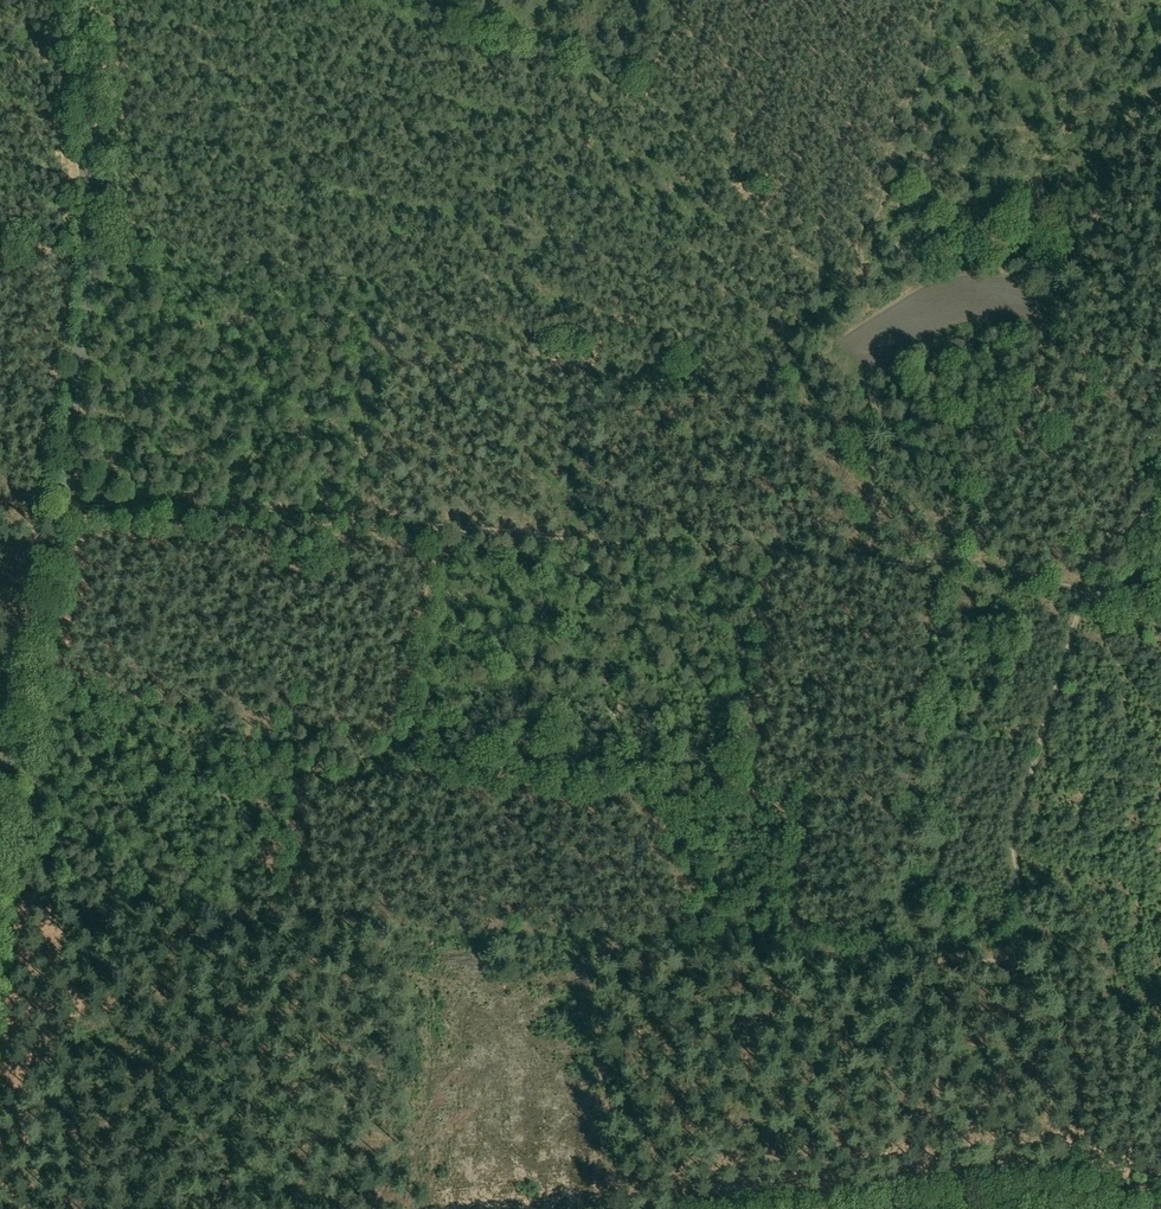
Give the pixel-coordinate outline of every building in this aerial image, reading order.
[(67,494),(74,500),(81,491),(74,486),(67,494)]
